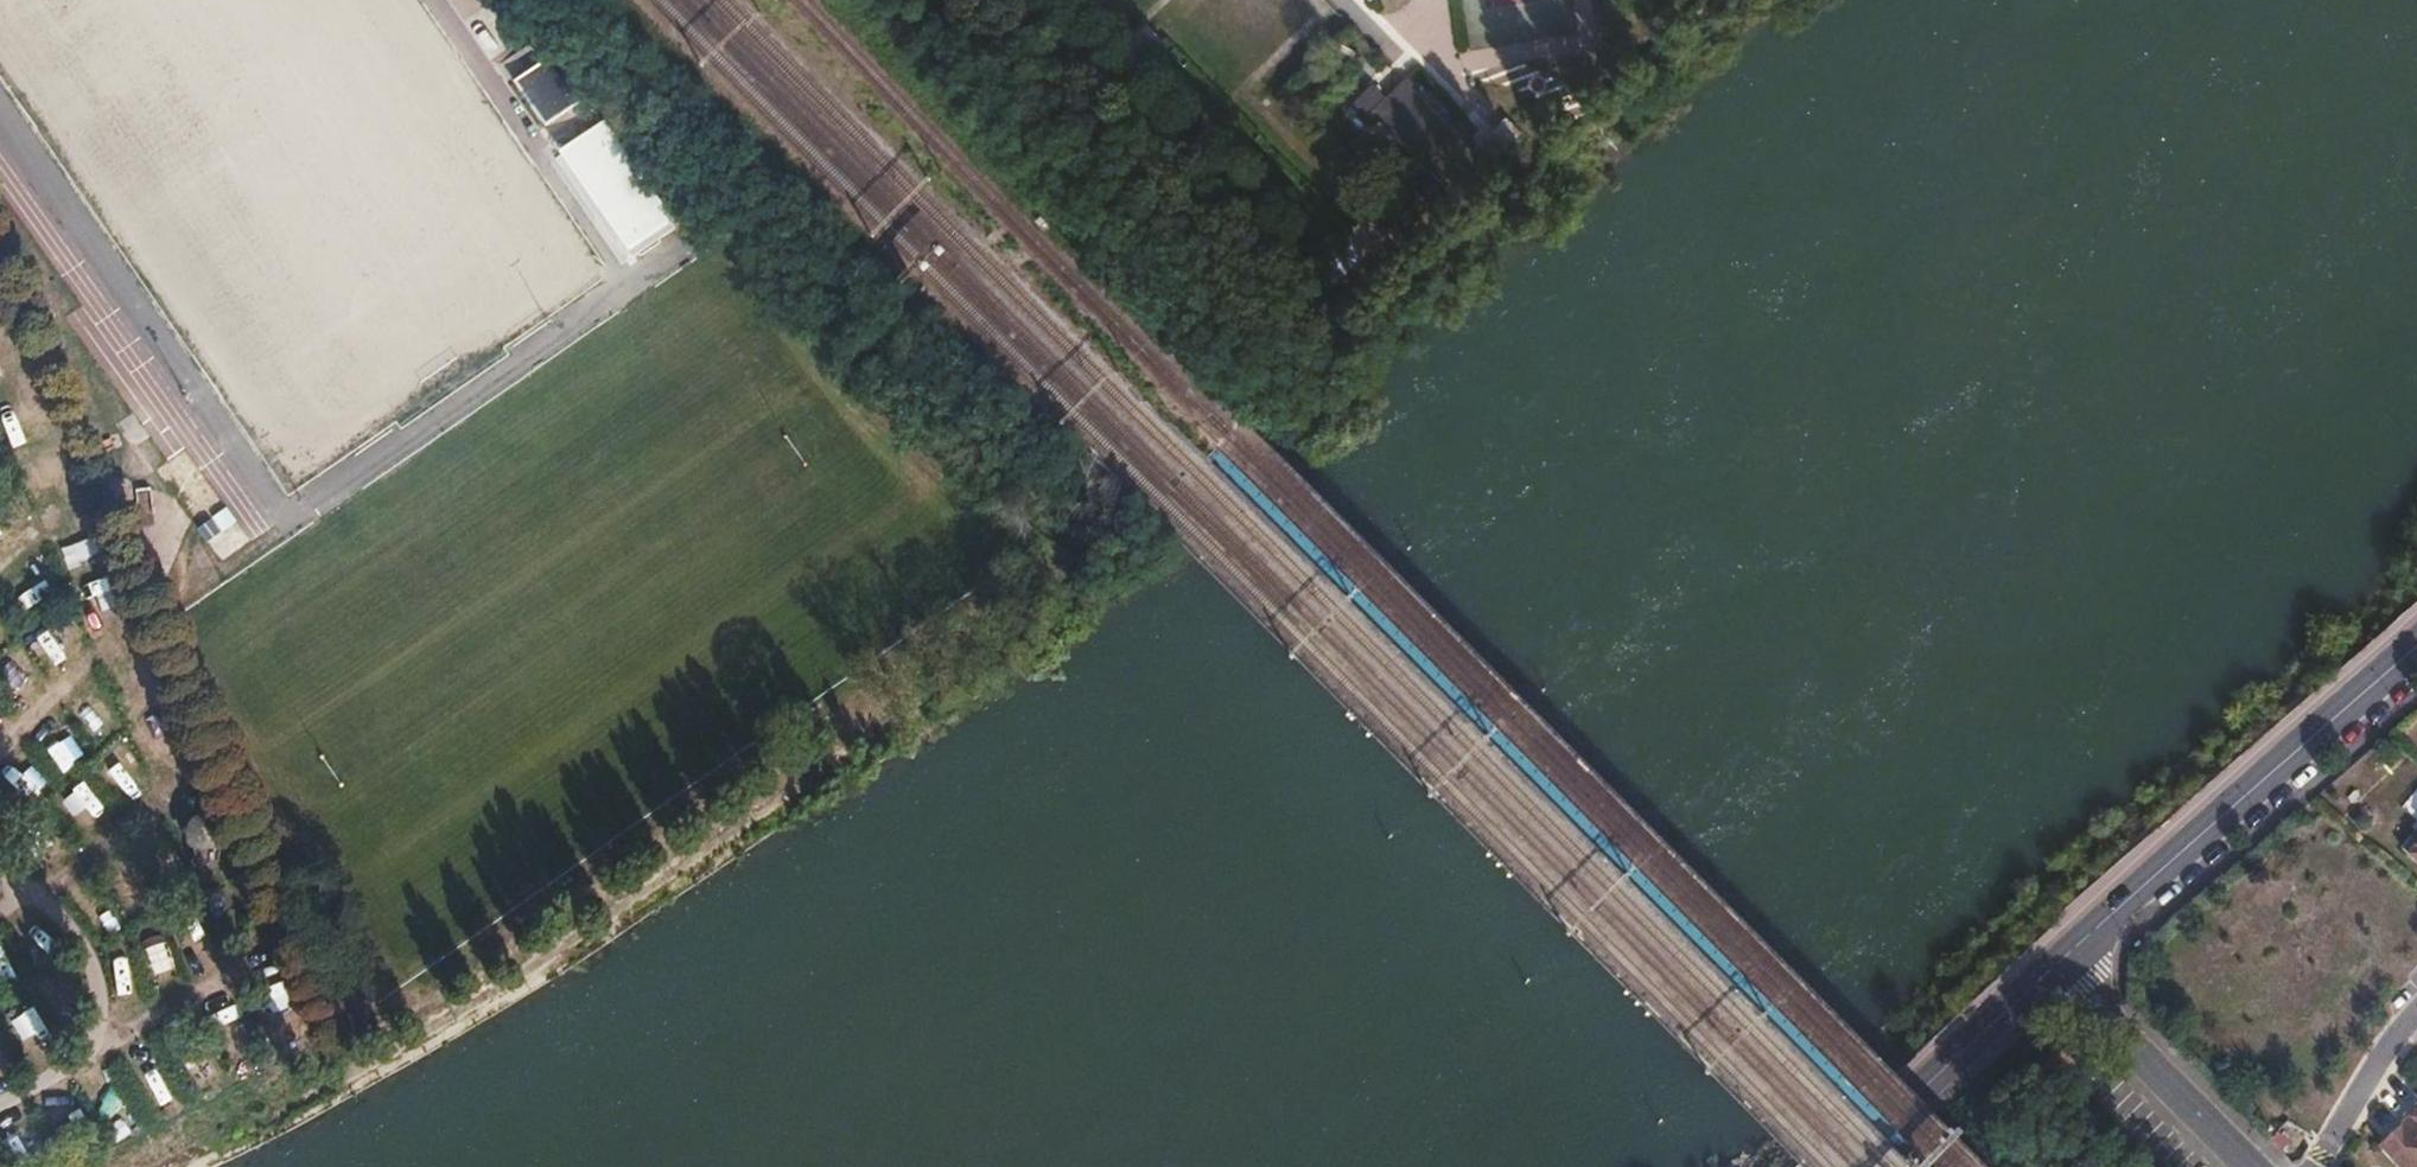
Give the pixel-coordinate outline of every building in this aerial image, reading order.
[(547,74),(519,94),(549,138),(579,118),(587,126),(592,119),(547,74)] [(1369,94),(1346,115),(1367,137),(1377,128),(1419,171),(1450,141),(1399,89),(1381,106),(1369,94)] [(1503,128),(1469,159),(1483,174),(1517,142),(1503,128)] [(607,138),(568,165),(598,209),(634,178),(607,138)] [(634,178),(598,209),(623,244),(658,214),(634,178)] [(1425,179),(1374,227),(1391,244),(1442,196),(1425,179)] [(658,214),(623,244),(632,258),(670,231),(658,214)] [(1364,224),(1344,243),(1360,260),(1381,241),(1364,224)] [(1344,243),(1313,272),(1330,289),(1360,260),(1344,243)] [(217,557),(237,544),(218,513),(197,527),(217,557)] [(71,735),(50,749),(68,776),(89,763),(71,735)] [(2402,848),(2416,861),(2416,831),(2402,848)] [(142,1102),(168,1092),(158,1066),(132,1075),(142,1102)] [(61,1107),(41,1116),(52,1140),(72,1131),(61,1107)] [(2379,1144),(2400,1166),(2416,1166),(2416,1108),(2379,1144)] [(0,1141),(0,1142),(12,1166),(37,1153),(25,1128),(0,1141)]
